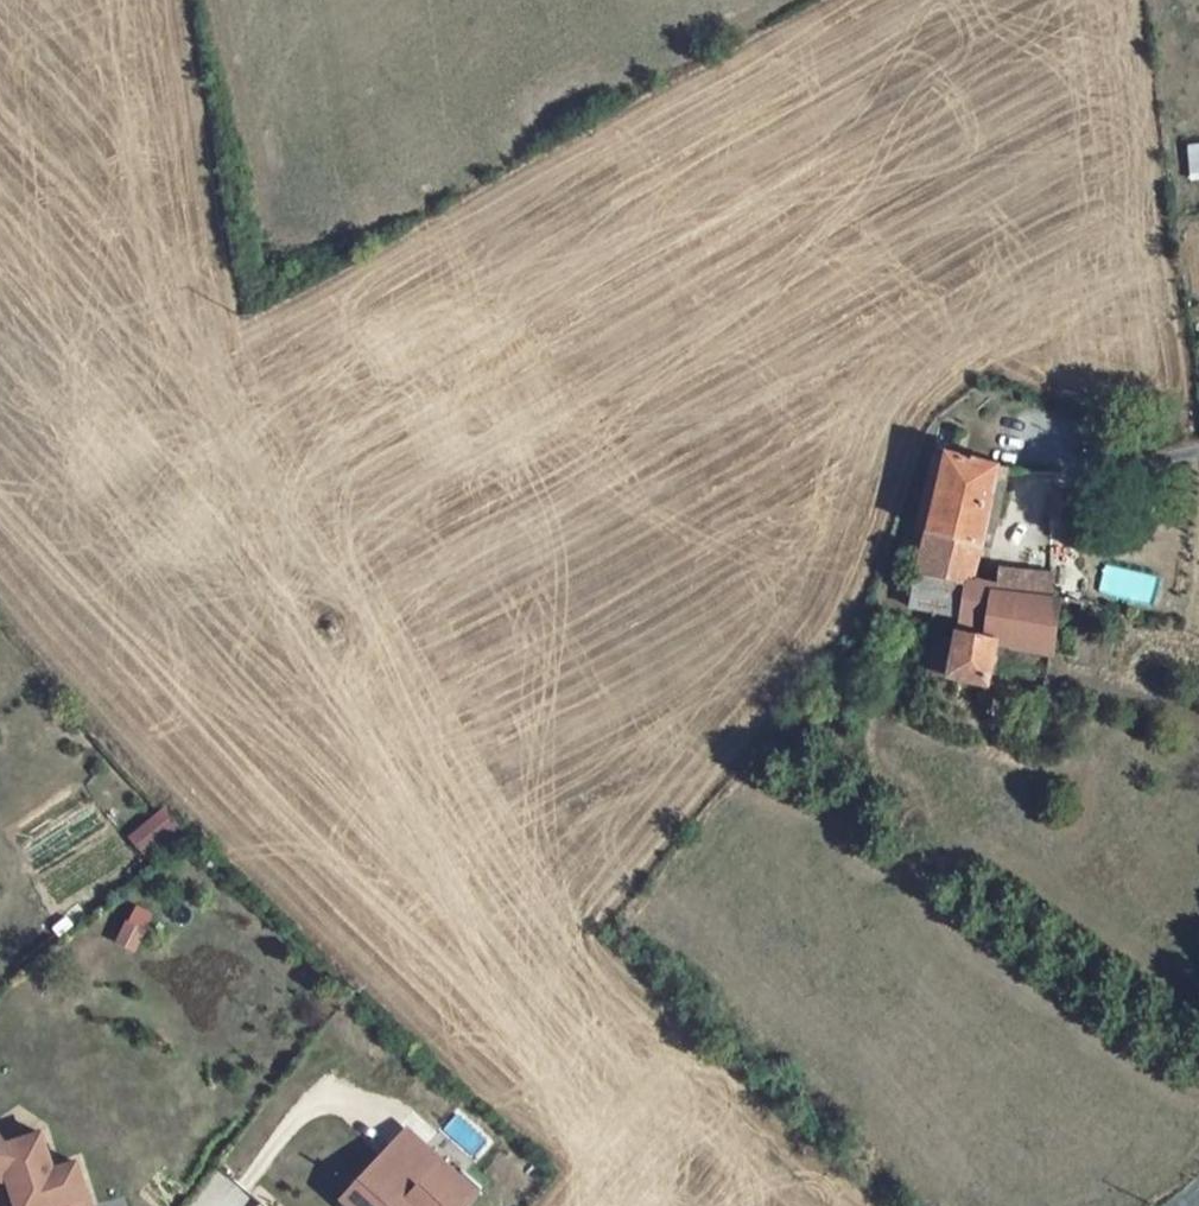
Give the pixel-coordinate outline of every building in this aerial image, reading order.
[(1066,647),(1058,646),(1058,619),(991,609),(1002,528),(1012,529),(1015,515),(1005,514),(1008,491),(955,483),(952,501),(942,500),(916,653),(959,661),(953,690),(937,688),(931,723),(993,731),(1000,690),(1059,700),(1066,647)] [(1080,542),(1060,543),(1059,568),(1080,567),(1080,542)] [(161,807),(126,837),(147,862),(183,832),(161,807)] [(128,907),(118,945),(136,950),(147,912),(128,907)] [(334,1202),(338,1205),(469,1205),(481,1193),(405,1125),(334,1202)] [(79,1160),(51,1167),(42,1131),(0,1142),(0,1187),(3,1187),(8,1205),(92,1205),(79,1160)]
